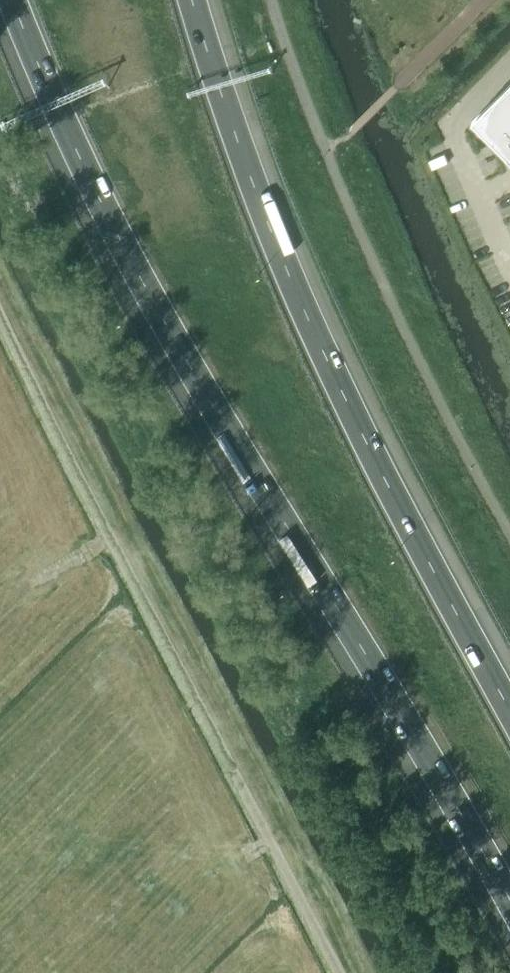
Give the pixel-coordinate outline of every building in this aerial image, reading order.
[(472,121),(509,160),(509,83),(472,121)]
